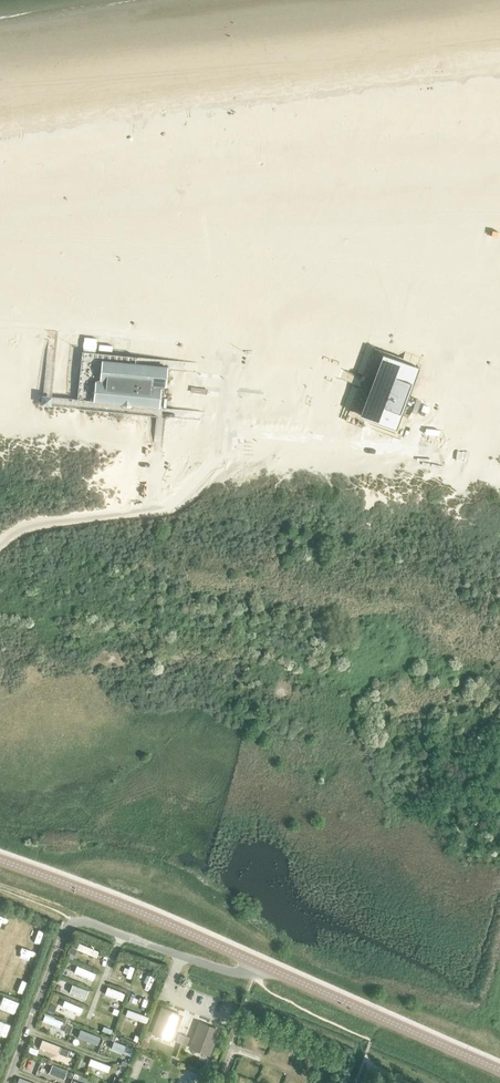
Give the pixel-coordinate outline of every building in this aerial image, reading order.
[(164,388),(166,369),(103,363),(102,380),(97,380),(95,401),(157,407),(159,389),(164,390),(164,388)] [(99,951),(79,943),(76,949),(96,957),(99,951)] [(67,957),(73,960),(77,950),(71,947),(67,957)] [(82,987),(68,981),(65,988),(80,993),(82,987)] [(155,1030),(173,1037),(181,1015),(163,1008),(155,1030)] [(148,1017),(127,1009),(125,1015),(146,1023),(148,1017)] [(65,1022),(43,1014),(41,1020),(58,1027),(59,1024),(63,1026),(65,1022)] [(47,1024),(40,1021),(37,1030),(43,1033),(47,1024)] [(192,1045),(210,1051),(218,1030),(200,1023),(192,1045)] [(87,1030),(70,1024),(68,1031),(85,1037),(87,1030)] [(108,1040),(93,1034),(90,1041),(105,1046),(108,1040)] [(55,1045),(42,1040),(39,1046),(53,1051),(55,1045)] [(133,1048),(117,1042),(115,1048),(131,1054),(133,1048)] [(78,1054),(64,1048),(61,1054),(76,1060),(78,1054)] [(45,1062),(27,1055),(24,1061),(42,1068),(45,1062)] [(110,1066),(90,1058),(88,1065),(108,1072),(110,1066)] [(71,1072),(58,1067),(55,1074),(69,1079),(71,1072)]
